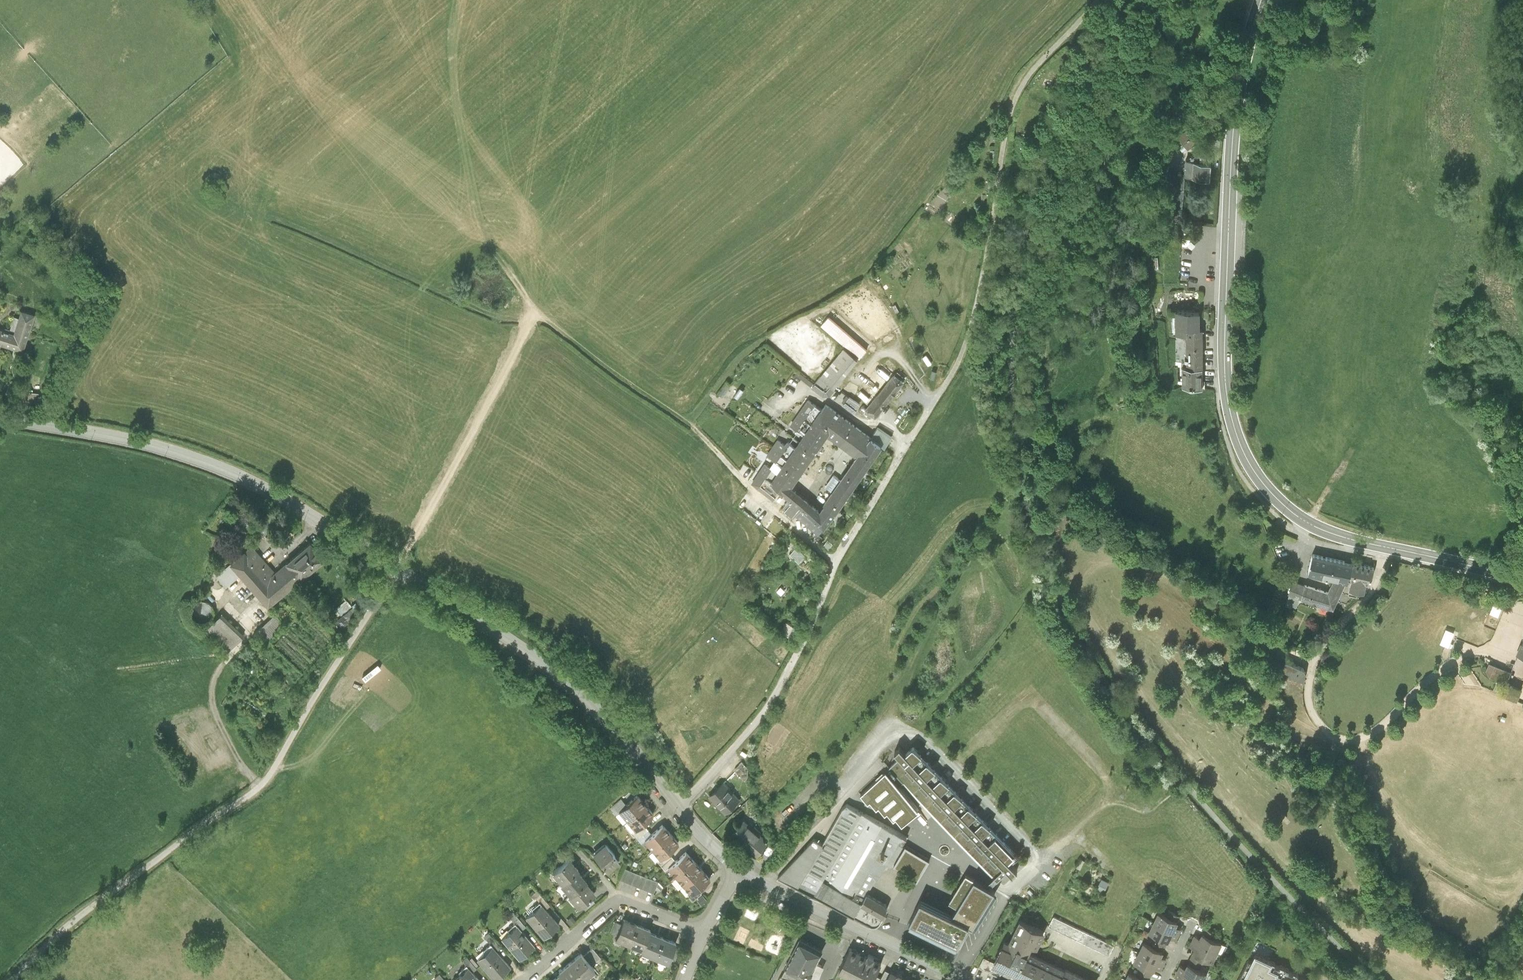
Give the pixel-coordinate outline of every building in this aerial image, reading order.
[(1189,134),(1178,142),(1187,154),(1198,146),(1189,134)] [(1186,167),(1185,182),(1208,184),(1210,169),(1186,167)] [(1180,219),(1184,183),(1169,182),(1166,218),(1180,219)] [(24,314),(19,329),(14,328),(0,323),(0,354),(5,339),(27,346),(39,310),(26,306),(24,314)] [(19,312),(14,328),(19,329),(24,314),(19,312)] [(844,345),(812,387),(823,396),(829,395),(857,359),(866,349),(829,316),(820,325),(844,345)] [(1176,343),(1186,343),(1186,337),(1200,337),(1199,320),(1175,320),(1175,344),(1176,343)] [(1186,370),(1186,376),(1202,376),(1202,343),(1202,337),(1200,337),(1186,337),(1186,343),(1186,370)] [(1186,370),(1186,343),(1176,343),(1176,345),(1176,347),(1174,347),(1174,370),(1186,370)] [(943,362),(933,379),(941,382),(950,365),(943,362)] [(865,408),(876,416),(902,381),(891,373),(865,408)] [(1202,395),(1202,376),(1186,376),(1182,376),(1182,396),(1202,395)] [(857,411),(864,401),(851,393),(845,403),(857,411)] [(824,402),(797,444),(813,456),(825,436),(854,454),(818,506),(829,514),(880,442),(824,402)] [(813,456),(797,444),(770,482),(789,497),(783,507),(794,515),(800,507),(815,518),(809,525),(818,531),(829,514),(818,506),(791,487),(813,456)] [(765,526),(778,536),(783,530),(769,520),(765,526)] [(257,542),(221,573),(230,583),(244,571),(273,605),(330,556),(316,539),(280,569),(257,542)] [(802,559),(806,554),(796,546),(792,551),(802,559)] [(1334,615),(1347,584),(1352,566),(1311,556),(1307,577),(1332,585),(1328,596),(1292,584),(1285,612),(1295,616),(1299,606),(1334,615)] [(1376,572),(1352,566),(1347,584),(1351,585),(1349,596),(1363,599),(1367,589),(1370,590),(1376,572)] [(1496,604),(1493,613),(1501,616),(1504,607),(1496,604)] [(290,620),(280,611),(259,631),(269,641),(290,620)] [(247,634),(225,612),(210,627),(232,649),(247,634)] [(1442,644),(1451,647),(1456,631),(1448,628),(1442,644)] [(1506,685),(1511,673),(1495,666),(1490,678),(1500,682),(1506,685)] [(1521,690),(1506,685),(1500,682),(1496,694),(1517,702),(1521,690)] [(898,761),(912,775),(927,762),(921,755),(922,753),(914,746),(906,754),(900,747),(895,752),(901,758),(898,761)] [(912,775),(898,761),(885,773),(899,789),(904,784),(994,878),(1003,870),(981,848),(967,833),(953,818),(940,804),(926,790),(912,775)] [(928,761),(927,762),(912,775),(926,790),(941,776),(935,769),(936,768),(928,761)] [(899,789),(885,773),(861,796),(868,804),(870,802),(877,810),(879,808),(885,815),(888,813),(894,820),(896,818),(902,825),(918,812),(899,789)] [(942,775),(941,776),(926,790),(940,804),(955,790),(948,784),(950,782),(942,775)] [(724,812),(740,797),(724,780),(708,794),(724,812)] [(940,804),(953,818),(969,805),(962,798),(964,797),(956,790),(955,790),(940,804)] [(618,810),(626,819),(645,801),(637,793),(618,810)] [(653,810),(645,801),(626,819),(634,827),(653,810)] [(969,804),(969,805),(953,818),(967,833),(983,819),(976,812),(978,811),(969,804)] [(843,809),(823,845),(814,841),(778,879),(784,883),(871,929),(873,929),(875,929),(878,928),(880,926),(887,913),(887,911),(886,908),(885,907),(867,896),(876,880),(873,877),(877,870),(883,873),(887,865),(890,868),(907,839),(847,806),(843,809)] [(753,854),(767,838),(743,818),(729,834),(753,854)] [(967,833),(981,848),(996,833),(990,827),(991,826),(983,819),(967,833)] [(644,840),(651,849),(671,831),(663,823),(644,840)] [(679,840),(671,831),(651,849),(659,857),(679,840)] [(1018,856),(996,833),(981,848),(1003,870),(994,878),(994,879),(997,882),(1009,871),(1013,875),(1018,870),(1011,863),(1018,856)] [(605,840),(592,851),(607,868),(620,857),(605,840)] [(769,845),(763,853),(770,860),(777,852),(769,845)] [(917,884),(930,862),(905,848),(893,869),(909,878),(916,884),(917,884)] [(667,866),(675,875),(695,859),(686,849),(667,866)] [(552,871),(562,882),(578,868),(579,867),(569,856),(552,871)] [(703,868),(695,859),(675,875),(683,885),(703,868)] [(659,881),(624,867),(619,879),(654,892),(659,881)] [(560,883),(570,894),(586,879),(587,879),(578,868),(562,882),(560,883)] [(691,893),(710,877),(703,868),(683,885),(691,893)] [(968,928),(972,930),(995,893),(966,876),(949,904),(958,910),(952,919),(921,903),(920,902),(910,924),(958,948),(968,928)] [(1100,886),(1107,889),(1110,880),(1103,878),(1100,886)] [(568,895),(578,906),(596,890),(586,879),(570,894),(568,895)] [(541,903),(526,916),(544,937),(560,924),(541,903)] [(1158,909),(1153,920),(1174,929),(1179,919),(1158,909)] [(1115,946),(1052,915),(1048,925),(1110,956),(1115,946)] [(615,939),(629,944),(638,921),(623,916),(615,939)] [(1045,931),(1018,918),(1007,941),(1034,954),(1045,931)] [(1169,940),(1174,929),(1153,920),(1148,930),(1169,940)] [(652,927),(638,921),(629,944),(643,949),(650,931),(652,927)] [(517,923),(500,937),(519,959),(536,945),(517,923)] [(1202,930),(1197,940),(1218,950),(1223,940),(1202,930)] [(642,953),(656,958),(664,936),(650,931),(643,949),(642,953)] [(677,941),(664,936),(656,958),(669,963),(677,941)] [(1003,939),(990,965),(1021,979),(1058,979),(1064,969),(1034,954),(1007,941),(1003,939)] [(1143,940),(1138,950),(1159,960),(1164,949),(1143,940)] [(1213,961),(1218,950),(1197,940),(1192,951),(1213,961)] [(786,971),(785,971),(781,979),(810,979),(822,954),(800,943),(786,971)] [(491,946),(476,958),(495,979),(509,966),(491,946)] [(580,949),(568,959),(584,977),(595,967),(580,949)] [(1154,970),(1159,960),(1138,950),(1133,960),(1154,970)] [(850,951),(840,972),(857,979),(875,979),(881,967),(873,963),(874,960),(868,958),(867,960),(865,959),(864,957),(862,956),(860,956),(857,955),(856,953),(854,952),(852,953),(850,951)] [(1240,979),(1302,979),(1252,956),(1240,979)] [(584,977),(568,959),(557,969),(559,971),(567,979),(580,979),(584,977)] [(1181,971),(1199,979),(1203,979),(1207,971),(1186,961),(1181,971)] [(452,979),(479,979),(467,966),(452,979)] [(1064,969),(1058,979),(1087,979),(1064,969)] [(549,979),(567,979),(559,971),(549,979)] [(1181,971),(1177,979),(1199,979),(1181,971)] [(1124,979),(1146,979),(1128,972),(1124,979)]
